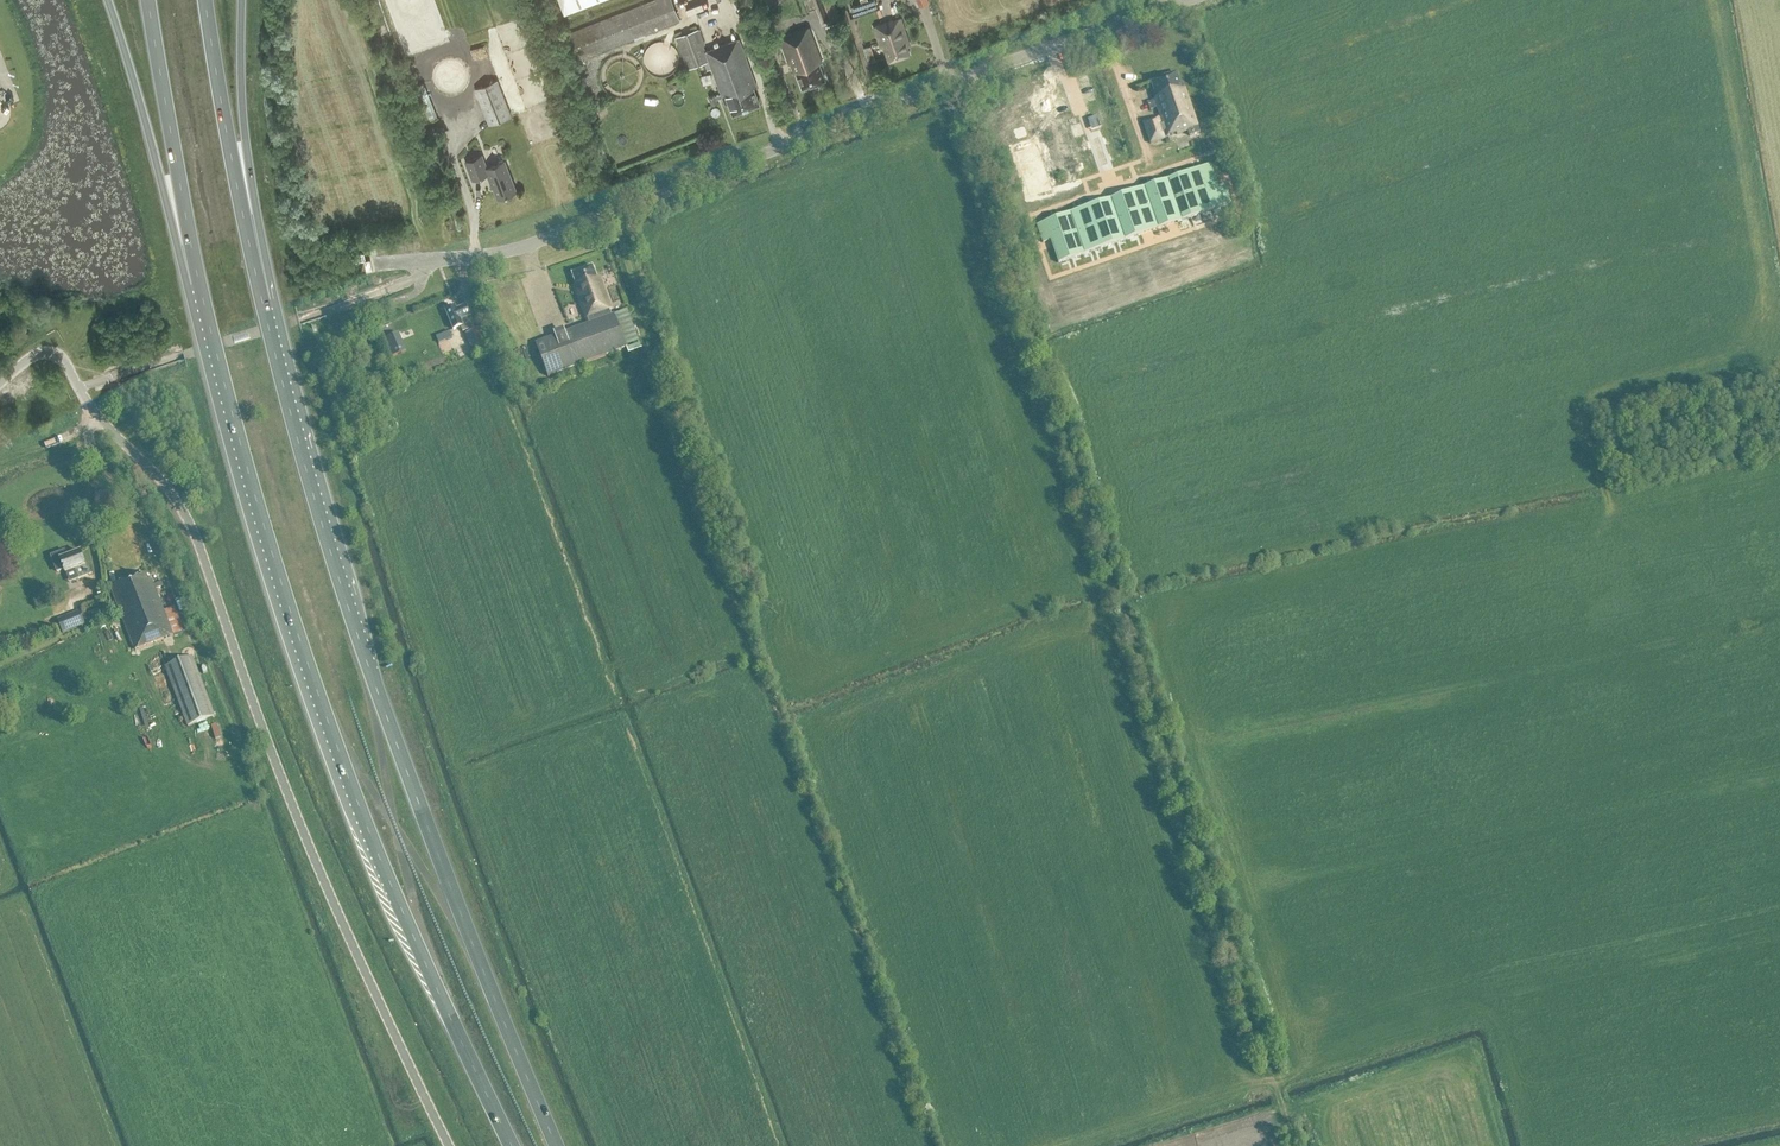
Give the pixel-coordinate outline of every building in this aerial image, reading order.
[(599,0),(560,0),(565,13),(599,0)] [(680,21),(671,0),(654,0),(569,33),(580,60),(680,21)] [(838,16),(832,0),(817,0),(825,21),(838,16)] [(862,2),(852,4),(854,12),(876,8),(875,0),(862,0),(862,2)] [(909,55),(906,44),(909,43),(901,18),(874,27),(880,48),(883,47),(889,62),(909,55)] [(825,80),(819,64),(822,63),(809,27),(780,38),(793,74),(797,72),(803,88),(825,80)] [(706,51),(698,30),(677,38),(688,69),(708,61),(721,93),(716,95),(715,94),(709,96),(712,105),(719,103),(718,99),(723,97),(725,104),(729,103),(733,114),(760,104),(754,88),(757,87),(739,38),(706,51)] [(1180,86),(1177,75),(1152,84),(1157,98),(1154,99),(1155,103),(1148,105),(1151,112),(1157,109),(1163,126),(1161,127),(1158,119),(1144,124),(1151,145),(1168,139),(1168,138),(1176,135),(1177,136),(1188,132),(1190,137),(1196,135),(1197,138),(1201,136),(1183,85),(1180,86)] [(424,80),(413,85),(428,120),(439,115),(424,80)] [(489,125),(511,116),(497,80),(475,89),(489,125)] [(487,168),(482,155),(465,162),(472,180),(487,174),(490,183),(491,182),(498,198),(517,191),(505,161),(487,168)] [(1091,208),(1037,227),(1043,244),(1051,242),(1059,265),(1142,236),(1141,234),(1177,222),(1178,224),(1232,205),(1226,187),(1218,190),(1210,167),(1141,191),(1142,193),(1092,210),(1091,208)] [(1037,255),(1027,258),(1030,270),(1040,267),(1037,255)] [(597,279),(593,268),(572,275),(576,286),(575,287),(577,294),(576,295),(586,321),(591,319),(593,324),(536,345),(548,378),(626,350),(629,356),(643,350),(628,311),(612,317),(610,311),(612,311),(600,278),(597,279)] [(475,330),(466,308),(457,312),(455,309),(446,313),(454,332),(461,329),(464,335),(475,330)] [(473,353),(489,346),(482,328),(466,335),(473,353)] [(452,332),(437,336),(439,342),(453,338),(452,332)] [(451,339),(440,344),(444,354),(456,349),(451,339)] [(404,346),(391,352),(394,358),(407,353),(404,346)] [(68,558),(65,551),(50,557),(57,574),(64,571),(66,574),(75,571),(79,581),(92,575),(88,565),(86,566),(81,553),(68,558)] [(149,582),(147,576),(111,589),(135,652),(184,633),(175,608),(164,612),(152,581),(149,582)] [(111,606),(88,615),(93,626),(115,616),(111,606)] [(63,635),(86,626),(80,612),(58,621),(63,635)] [(188,728),(216,718),(193,658),(166,668),(188,728)]
